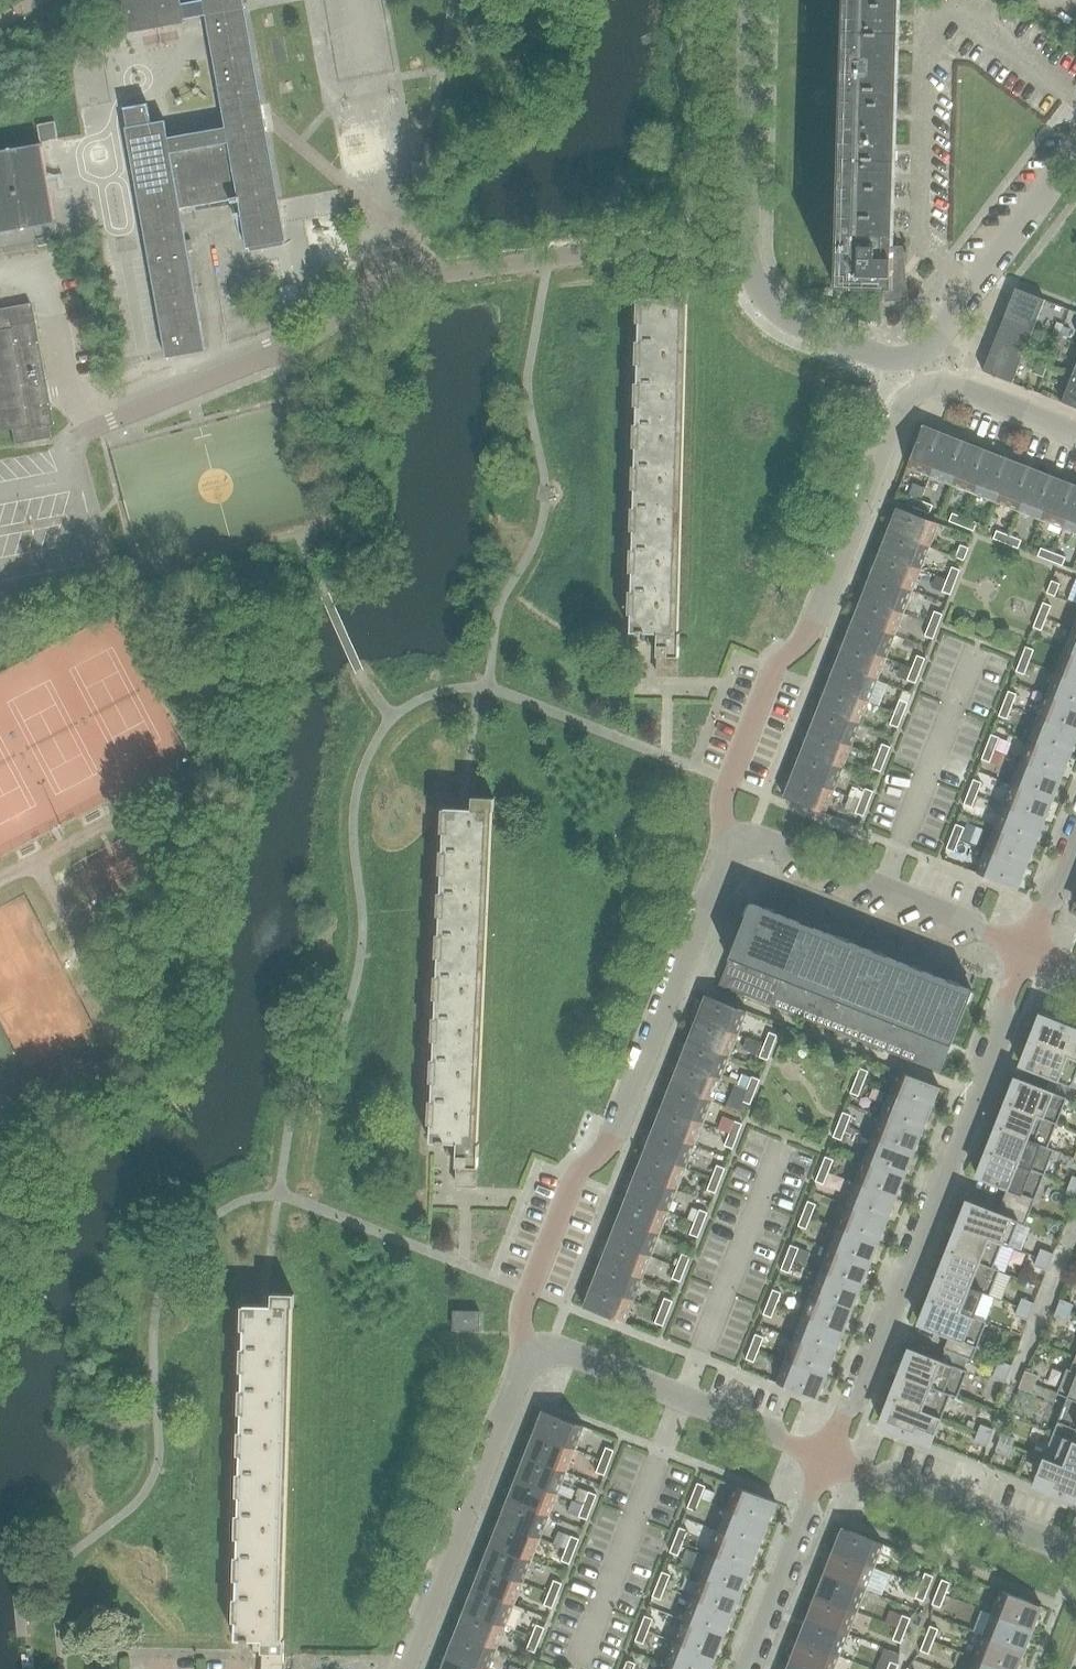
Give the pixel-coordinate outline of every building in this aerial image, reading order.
[(116,36),(185,24),(184,20),(206,16),(226,130),(168,141),(165,121),(151,124),(147,104),(123,108),(123,110),(124,109),(126,121),(136,122),(137,126),(125,128),(166,359),(206,352),(180,209),(230,200),(231,204),(238,203),(246,249),(286,242),(266,133),(243,0),(110,0),(116,36)] [(835,288),(886,290),(887,301),(905,299),(903,286),(906,282),(902,248),(893,247),(900,0),(843,0),(835,288)] [(41,143),(58,140),(55,123),(38,126),(41,143)] [(41,144),(0,151),(0,234),(56,224),(41,144)] [(657,646),(656,672),(678,673),(689,288),(657,287),(657,299),(639,299),(630,633),(648,634),(647,646),(657,646)] [(1005,316),(1034,327),(1045,300),(1015,289),(1005,316)] [(0,309),(0,431),(11,430),(13,445),(49,438),(47,426),(52,426),(49,407),(32,315),(30,304),(0,309)] [(994,343),(1024,355),(1034,327),(1005,316),(994,343)] [(1057,323),(1052,335),(1058,337),(1063,325),(1057,323)] [(1063,327),(1059,337),(1066,340),(1070,330),(1063,327)] [(983,372),(1012,384),(1024,355),(994,343),(983,372)] [(1039,362),(1034,374),(1042,378),(1047,366),(1039,362)] [(1075,409),(1075,377),(1072,376),(1061,403),(1075,409)] [(946,436),(945,435),(923,427),(907,467),(930,476),(946,436)] [(946,436),(930,476),(952,485),(968,444),(946,436)] [(968,444),(952,485),(974,494),(990,453),(968,444)] [(990,453),(974,494),(999,504),(1015,463),(990,453)] [(1018,511),(1034,470),(1015,463),(999,504),(1018,511)] [(1034,470),(1018,511),(1041,520),(1057,479),(1034,470)] [(1075,495),(1075,487),(1057,479),(1041,520),(1063,529),(1075,495)] [(1063,529),(1075,534),(1075,495),(1063,529)] [(920,501),(908,496),(905,505),(917,509),(920,501)] [(917,509),(929,514),(933,506),(920,501),(917,509)] [(938,524),(897,508),(888,531),(929,547),(938,524)] [(965,518),(952,513),(949,522),(961,527),(965,518)] [(961,527),(974,532),(977,523),(965,518),(961,527)] [(920,569),(929,547),(888,531),(880,553),(920,569)] [(1009,536),(996,531),(993,540),(1005,544),(1009,536)] [(1005,544),(1018,549),(1021,541),(1009,536),(1005,544)] [(960,545),(955,558),(964,561),(969,548),(960,545)] [(1053,553),(1041,548),(1037,557),(1050,562),(1053,553)] [(920,569),(880,553),(871,576),(912,592),(920,569)] [(1050,562),(1062,567),(1066,558),(1053,553),(1050,562)] [(951,567),(947,580),(955,583),(960,571),(951,567)] [(903,614),(912,592),(871,576),(862,598),(903,614)] [(947,580),(942,592),(950,596),(955,583),(947,580)] [(1051,581),(1047,594),(1055,597),(1060,585),(1051,581)] [(894,636),(903,614),(862,598),(853,620),(894,636)] [(1043,603),(1038,616),(1046,619),(1051,607),(1043,603)] [(934,612),(929,624),(938,627),(942,615),(934,612)] [(1038,616),(1033,628),(1041,631),(1046,619),(1038,616)] [(885,658),(894,636),(853,620),(845,642),(885,658)] [(929,624),(925,636),(933,640),(938,627),(929,624)] [(1064,652),(1075,656),(1075,631),(1073,629),(1064,652)] [(876,681),(885,658),(845,642),(836,665),(876,681)] [(1025,648),(1021,660),(1029,663),(1034,651),(1025,648)] [(1064,652),(1055,674),(1075,682),(1075,656),(1064,652)] [(917,656),(912,668),(920,672),(925,659),(917,656)] [(1021,660),(1016,672),(1024,676),(1029,663),(1021,660)] [(868,703),(876,681),(836,665),(827,687),(868,703)] [(912,668),(907,681),(915,684),(920,672),(912,668)] [(1055,674),(1047,696),(1075,707),(1075,682),(1055,674)] [(858,727),(868,703),(827,687),(818,711),(858,727)] [(1008,692),(1003,705),(1012,708),(1017,696),(1008,692)] [(1038,718),(1075,733),(1075,707),(1047,696),(1038,718)] [(903,716),(908,704),(899,700),(895,713),(903,716)] [(1003,705),(998,717),(1007,720),(1012,708),(1003,705)] [(850,747),(858,727),(818,711),(810,731),(850,747)] [(898,728),(903,716),(895,713),(890,725),(898,728)] [(1038,718),(1029,740),(1070,756),(1075,741),(1075,733),(1038,718)] [(842,770),(850,747),(810,731),(801,754),(842,770)] [(991,736),(986,749),(994,752),(999,740),(991,736)] [(1061,778),(1070,756),(1029,740),(1020,762),(1061,778)] [(886,760),(890,748),(882,744),(877,757),(886,760)] [(986,749),(981,761),(989,764),(994,752),(986,749)] [(833,792),(842,770),(801,754),(792,776),(833,792)] [(881,773),(886,760),(877,757),(872,769),(881,773)] [(1061,778),(1020,762),(1012,785),(1053,801),(1061,778)] [(824,814),(833,792),(792,776),(784,798),(824,814)] [(973,781),(968,793),(977,796),(982,784),(973,781)] [(1044,823),(1053,801),(1012,785),(1003,807),(1044,823)] [(865,789),(860,801),(868,805),(873,792),(865,789)] [(968,793),(963,805),(972,809),(977,796),(968,793)] [(462,809),(444,808),(430,1143),(447,1144),(447,1156),(456,1156),(455,1182),(477,1183),(494,799),(462,797),(462,809)] [(860,801),(855,814),(863,817),(868,805),(860,801)] [(1044,823),(1003,807),(994,829),(1035,845),(1044,823)] [(959,841),(964,828),(956,825),(951,837),(959,841)] [(967,826),(962,839),(978,846),(983,833),(967,826)] [(994,829),(986,851),(1026,867),(1035,845),(994,829)] [(951,837),(946,850),(954,853),(959,841),(951,837)] [(986,851),(977,874),(1017,890),(1026,867),(986,851)] [(972,991),(751,903),(728,962),(753,972),(748,985),(744,995),(940,1073),(972,991)] [(728,962),(723,974),(748,985),(753,972),(728,962)] [(723,974),(719,985),(744,995),(748,985),(723,974)] [(747,1012),(706,996),(697,1019),(737,1035),(747,1012)] [(1042,1017),(1032,1043),(1075,1060),(1075,1041),(1071,1039),(1075,1030),(1042,1017)] [(697,1019),(688,1041),(729,1057),(737,1035),(697,1019)] [(769,1033),(764,1045),(772,1048),(777,1036),(769,1033)] [(720,1079),(729,1057),(688,1041),(679,1063),(720,1079)] [(1032,1043),(1022,1068),(1051,1080),(1051,1079),(1071,1087),(1075,1075),(1075,1060),(1032,1043)] [(764,1045),(759,1057),(767,1061),(772,1048),(764,1045)] [(679,1063),(671,1085),(711,1101),(720,1079),(679,1063)] [(860,1068),(855,1081),(863,1084),(868,1072),(860,1068)] [(940,1088),(899,1072),(890,1095),(931,1111),(940,1088)] [(751,1077),(747,1089),(755,1092),(760,1080),(751,1077)] [(1047,1090),(1018,1079),(1008,1104),(1057,1124),(1067,1098),(1047,1090)] [(1047,1090),(1067,1098),(1071,1087),(1051,1079),(1051,1080),(1047,1090)] [(855,1081),(850,1093),(859,1097),(863,1084),(855,1081)] [(703,1123),(711,1101),(671,1085),(662,1107),(703,1123)] [(747,1089),(742,1102),(750,1105),(755,1092),(747,1089)] [(931,1111),(890,1095),(881,1117),(922,1133),(931,1111)] [(1057,1124),(1008,1104),(998,1129),(1047,1148),(1057,1124)] [(662,1107),(653,1129),(694,1145),(703,1123),(662,1107)] [(843,1113),(838,1125),(846,1128),(851,1116),(843,1113)] [(913,1155),(922,1133),(881,1117),(872,1139),(913,1155)] [(734,1121),(729,1133),(737,1137),(742,1124),(734,1121)] [(838,1125),(833,1137),(841,1141),(846,1128),(838,1125)] [(685,1168),(694,1145),(653,1129),(645,1152),(685,1168)] [(1047,1148),(998,1129),(988,1153),(1044,1175),(1031,1170),(1041,1146),(1047,1149),(1047,1148)] [(729,1133),(724,1146),(733,1149),(737,1137),(729,1133)] [(904,1177),(913,1155),(872,1139),(864,1161),(904,1177)] [(645,1152),(636,1174),(677,1190),(685,1168),(645,1152)] [(1044,1175),(988,1153),(978,1179),(1007,1190),(1002,1202),(1030,1212),(1044,1175)] [(825,1157),(820,1169),(829,1173),(834,1160),(825,1157)] [(896,1199),(904,1177),(864,1161),(855,1183),(896,1199)] [(717,1166),(712,1178),(720,1181),(725,1169),(717,1166)] [(820,1169),(815,1182),(824,1185),(829,1173),(820,1169)] [(668,1212),(677,1190),(636,1174),(627,1196),(668,1212)] [(712,1178),(707,1190),(715,1193),(720,1181),(712,1178)] [(887,1221),(896,1199),(855,1183),(846,1205),(887,1221)] [(1066,1194),(1075,1197),(1075,1188),(1070,1185),(1066,1194)] [(627,1196),(618,1218),(659,1234),(668,1212),(627,1196)] [(808,1201),(803,1214),(811,1217),(816,1205),(808,1201)] [(998,1213),(970,1202),(960,1227),(1009,1247),(1018,1224),(1024,1226),(1030,1212),(1002,1202),(998,1213)] [(878,1244),(887,1221),(846,1205),(837,1228),(878,1244)] [(699,1210),(694,1222),(702,1226),(707,1214),(699,1210)] [(803,1214),(798,1226),(806,1229),(811,1217),(803,1214)] [(650,1256),(659,1234),(618,1218),(610,1240),(650,1256)] [(694,1222),(689,1234),(698,1238),(702,1226),(694,1222)] [(993,1268),(1002,1245),(1009,1247),(960,1227),(950,1252),(999,1271),(993,1268)] [(870,1266),(878,1244),(837,1228),(829,1250),(870,1266)] [(601,1262),(642,1278),(650,1256),(610,1240),(601,1262)] [(790,1246),(786,1258),(794,1261),(799,1249),(790,1246)] [(861,1288),(870,1266),(829,1250),(820,1272),(861,1288)] [(1050,1263),(1053,1255),(1041,1250),(1038,1258),(1050,1263)] [(999,1271),(950,1252),(940,1277),(989,1296),(999,1271)] [(682,1254),(677,1266),(685,1270),(690,1257),(682,1254)] [(786,1258),(781,1270),(789,1274),(794,1261),(786,1258)] [(1038,1258),(1034,1266),(1047,1271),(1050,1263),(1038,1258)] [(633,1300),(642,1278),(601,1262),(592,1285),(633,1300)] [(677,1266),(672,1279),(680,1282),(685,1270),(677,1266)] [(852,1310),(861,1288),(820,1272),(811,1294),(852,1310)] [(983,1294),(989,1297),(989,1296),(940,1277),(931,1301),(986,1323),(973,1317),(983,1294)] [(624,1323),(633,1300),(592,1285),(583,1307),(624,1323)] [(773,1290),(768,1302),(776,1306),(781,1293),(773,1290)] [(244,1305),(235,1640),(253,1640),(252,1652),(262,1652),(261,1668),(283,1668),(294,1294),(262,1294),(262,1306),(244,1305)] [(843,1332),(852,1310),(811,1294),(803,1316),(843,1332)] [(664,1298),(659,1311),(668,1314),(673,1301),(664,1298)] [(1031,1312),(1034,1304),(1022,1299),(1019,1308),(1031,1312)] [(1070,1313),(1073,1305),(1061,1300),(1058,1308),(1070,1313)] [(972,1360),(986,1323),(931,1301),(920,1327),(949,1338),(944,1350),(972,1360)] [(768,1302),(763,1315),(772,1318),(776,1306),(768,1302)] [(1019,1308),(1016,1316),(1028,1321),(1031,1312),(1019,1308)] [(1067,1322),(1070,1313),(1058,1308),(1054,1317),(1067,1322)] [(453,1330),(479,1331),(480,1312),(453,1311),(453,1330)] [(659,1311),(655,1323),(663,1326),(668,1314),(659,1311)] [(843,1332),(803,1316),(794,1338),(835,1354),(843,1332)] [(759,1350),(764,1337),(756,1334),(751,1347),(759,1350)] [(794,1338),(785,1361),(826,1377),(835,1354),(794,1338)] [(759,1350),(751,1347),(746,1359),(754,1362),(759,1350)] [(941,1361),(912,1349),(902,1375),(957,1397),(967,1372),(940,1361),(941,1361)] [(776,1384),(817,1400),(826,1377),(785,1361),(776,1384)] [(1008,1375),(1012,1366),(999,1362),(996,1370),(1008,1375)] [(996,1370),(993,1378),(1005,1383),(1008,1375),(996,1370)] [(1034,1385),(1038,1377),(1025,1372),(1022,1380),(1034,1385)] [(957,1397),(902,1375),(892,1400),(941,1419),(951,1395),(957,1397)] [(1075,1401),(1075,1376),(1067,1398),(1075,1401)] [(1022,1380),(1019,1388),(1031,1393),(1034,1385),(1022,1380)] [(1067,1398),(1053,1434),(1074,1442),(1075,1437),(1075,1401),(1067,1398)] [(941,1419),(892,1400),(882,1425),(915,1438),(918,1429),(935,1435),(941,1419)] [(575,1449),(583,1427),(543,1411),(534,1433),(575,1449)] [(990,1438),(993,1430),(981,1425),(978,1434),(990,1438)] [(566,1471),(575,1449),(534,1433),(525,1455),(566,1471)] [(978,1434),(975,1442),(987,1447),(990,1438),(978,1434)] [(1011,1447),(1015,1439),(1002,1434),(999,1442),(1011,1447)] [(1043,1459),(1075,1472),(1075,1442),(1074,1442),(1053,1434),(1043,1459)] [(999,1442),(996,1450),(1008,1455),(1011,1447),(999,1442)] [(606,1448),(601,1460),(609,1463),(614,1451),(606,1448)] [(517,1477),(557,1494),(566,1471),(525,1455),(517,1477)] [(1043,1459),(1037,1476),(1053,1482),(1050,1491),(1075,1501),(1075,1472),(1043,1459)] [(609,1463),(601,1460),(596,1472),(604,1476),(609,1463)] [(548,1516),(557,1494),(517,1477),(508,1500),(548,1516)] [(697,1484),(692,1496),(700,1499),(705,1487),(697,1484)] [(768,1525),(776,1502),(736,1487),(727,1509),(768,1525)] [(588,1492),(584,1504),(592,1508),(597,1495),(588,1492)] [(700,1499),(692,1496),(687,1508),(695,1512),(700,1499)] [(508,1500),(499,1522),(540,1538),(548,1516),(508,1500)] [(592,1508),(584,1504),(579,1517),(587,1520),(592,1508)] [(727,1509),(718,1531),(759,1547),(768,1525),(727,1509)] [(531,1560),(540,1538),(499,1522),(490,1544),(531,1560)] [(679,1528),(675,1540),(683,1543),(688,1531),(679,1528)] [(883,1544),(842,1528),(833,1551),(874,1567),(883,1544)] [(750,1569),(759,1547),(718,1531),(710,1553),(750,1569)] [(571,1536),(566,1549),(574,1552),(579,1540),(571,1536)] [(683,1543),(675,1540),(670,1553),(678,1556),(683,1543)] [(522,1583),(531,1560),(490,1544),(482,1567),(522,1583)] [(574,1552),(566,1549),(561,1561),(569,1564),(574,1552)] [(874,1567),(833,1551),(825,1573),(865,1589),(874,1567)] [(741,1592),(750,1569),(710,1553),(701,1576),(741,1592)] [(513,1605),(522,1583),(482,1567),(473,1589),(513,1605)] [(662,1572),(657,1585),(665,1588),(670,1575),(662,1572)] [(865,1589),(825,1573),(816,1595),(857,1611),(865,1589)] [(929,1589),(934,1577),(925,1573),(920,1586),(929,1589)] [(741,1592),(701,1576),(692,1598),(733,1614),(741,1592)] [(950,1583),(942,1580),(937,1592),(945,1596),(950,1583)] [(554,1581),(549,1593),(557,1596),(562,1584),(554,1581)] [(665,1588),(657,1585),(652,1597),(661,1600),(665,1588)] [(929,1589),(920,1586),(915,1598),(924,1601),(929,1589)] [(505,1627),(513,1605),(473,1589),(464,1611),(505,1627)] [(1001,1591),(992,1613),(1033,1629),(1042,1607),(1001,1591)] [(937,1592),(932,1605),(940,1608),(945,1596),(937,1592)] [(557,1596),(549,1593),(544,1605),(552,1609),(557,1596)] [(857,1611),(816,1595),(807,1617),(848,1633),(857,1611)] [(724,1636),(733,1614),(692,1598),(683,1620),(724,1636)] [(496,1649),(505,1627),(464,1611),(455,1633),(496,1649)] [(992,1613),(984,1635),(1024,1651),(1033,1629),(992,1613)] [(645,1616),(640,1629),(648,1632),(653,1620),(645,1616)] [(906,1631),(911,1619),(902,1616),(897,1628),(906,1631)] [(848,1633),(807,1617),(798,1640),(839,1656),(848,1633)] [(683,1620),(675,1642),(715,1658),(724,1636),(683,1620)] [(536,1625),(531,1637),(540,1641),(544,1628),(536,1625)] [(934,1642),(938,1630),(930,1627),(925,1639),(934,1642)] [(906,1631),(897,1628),(893,1640),(901,1643),(906,1631)] [(648,1632),(640,1629),(635,1641),(643,1644),(648,1632)] [(496,1649),(455,1633),(447,1656),(480,1668),(488,1668),(496,1649)] [(975,1658),(1004,1668),(1017,1668),(1024,1651),(984,1635),(975,1658)] [(540,1641),(531,1637),(526,1650),(535,1653),(540,1641)] [(934,1642),(925,1639),(920,1651),(929,1654),(934,1642)] [(798,1640),(790,1662),(807,1668),(834,1668),(839,1656),(798,1640)] [(715,1658),(675,1642),(666,1665),(677,1668),(711,1668),(715,1658)] [(447,1656),(441,1668),(480,1668),(447,1656)] [(970,1668),(1004,1668),(975,1658),(970,1668)] [(624,1668),(634,1668),(635,1664),(627,1661),(624,1668)]
